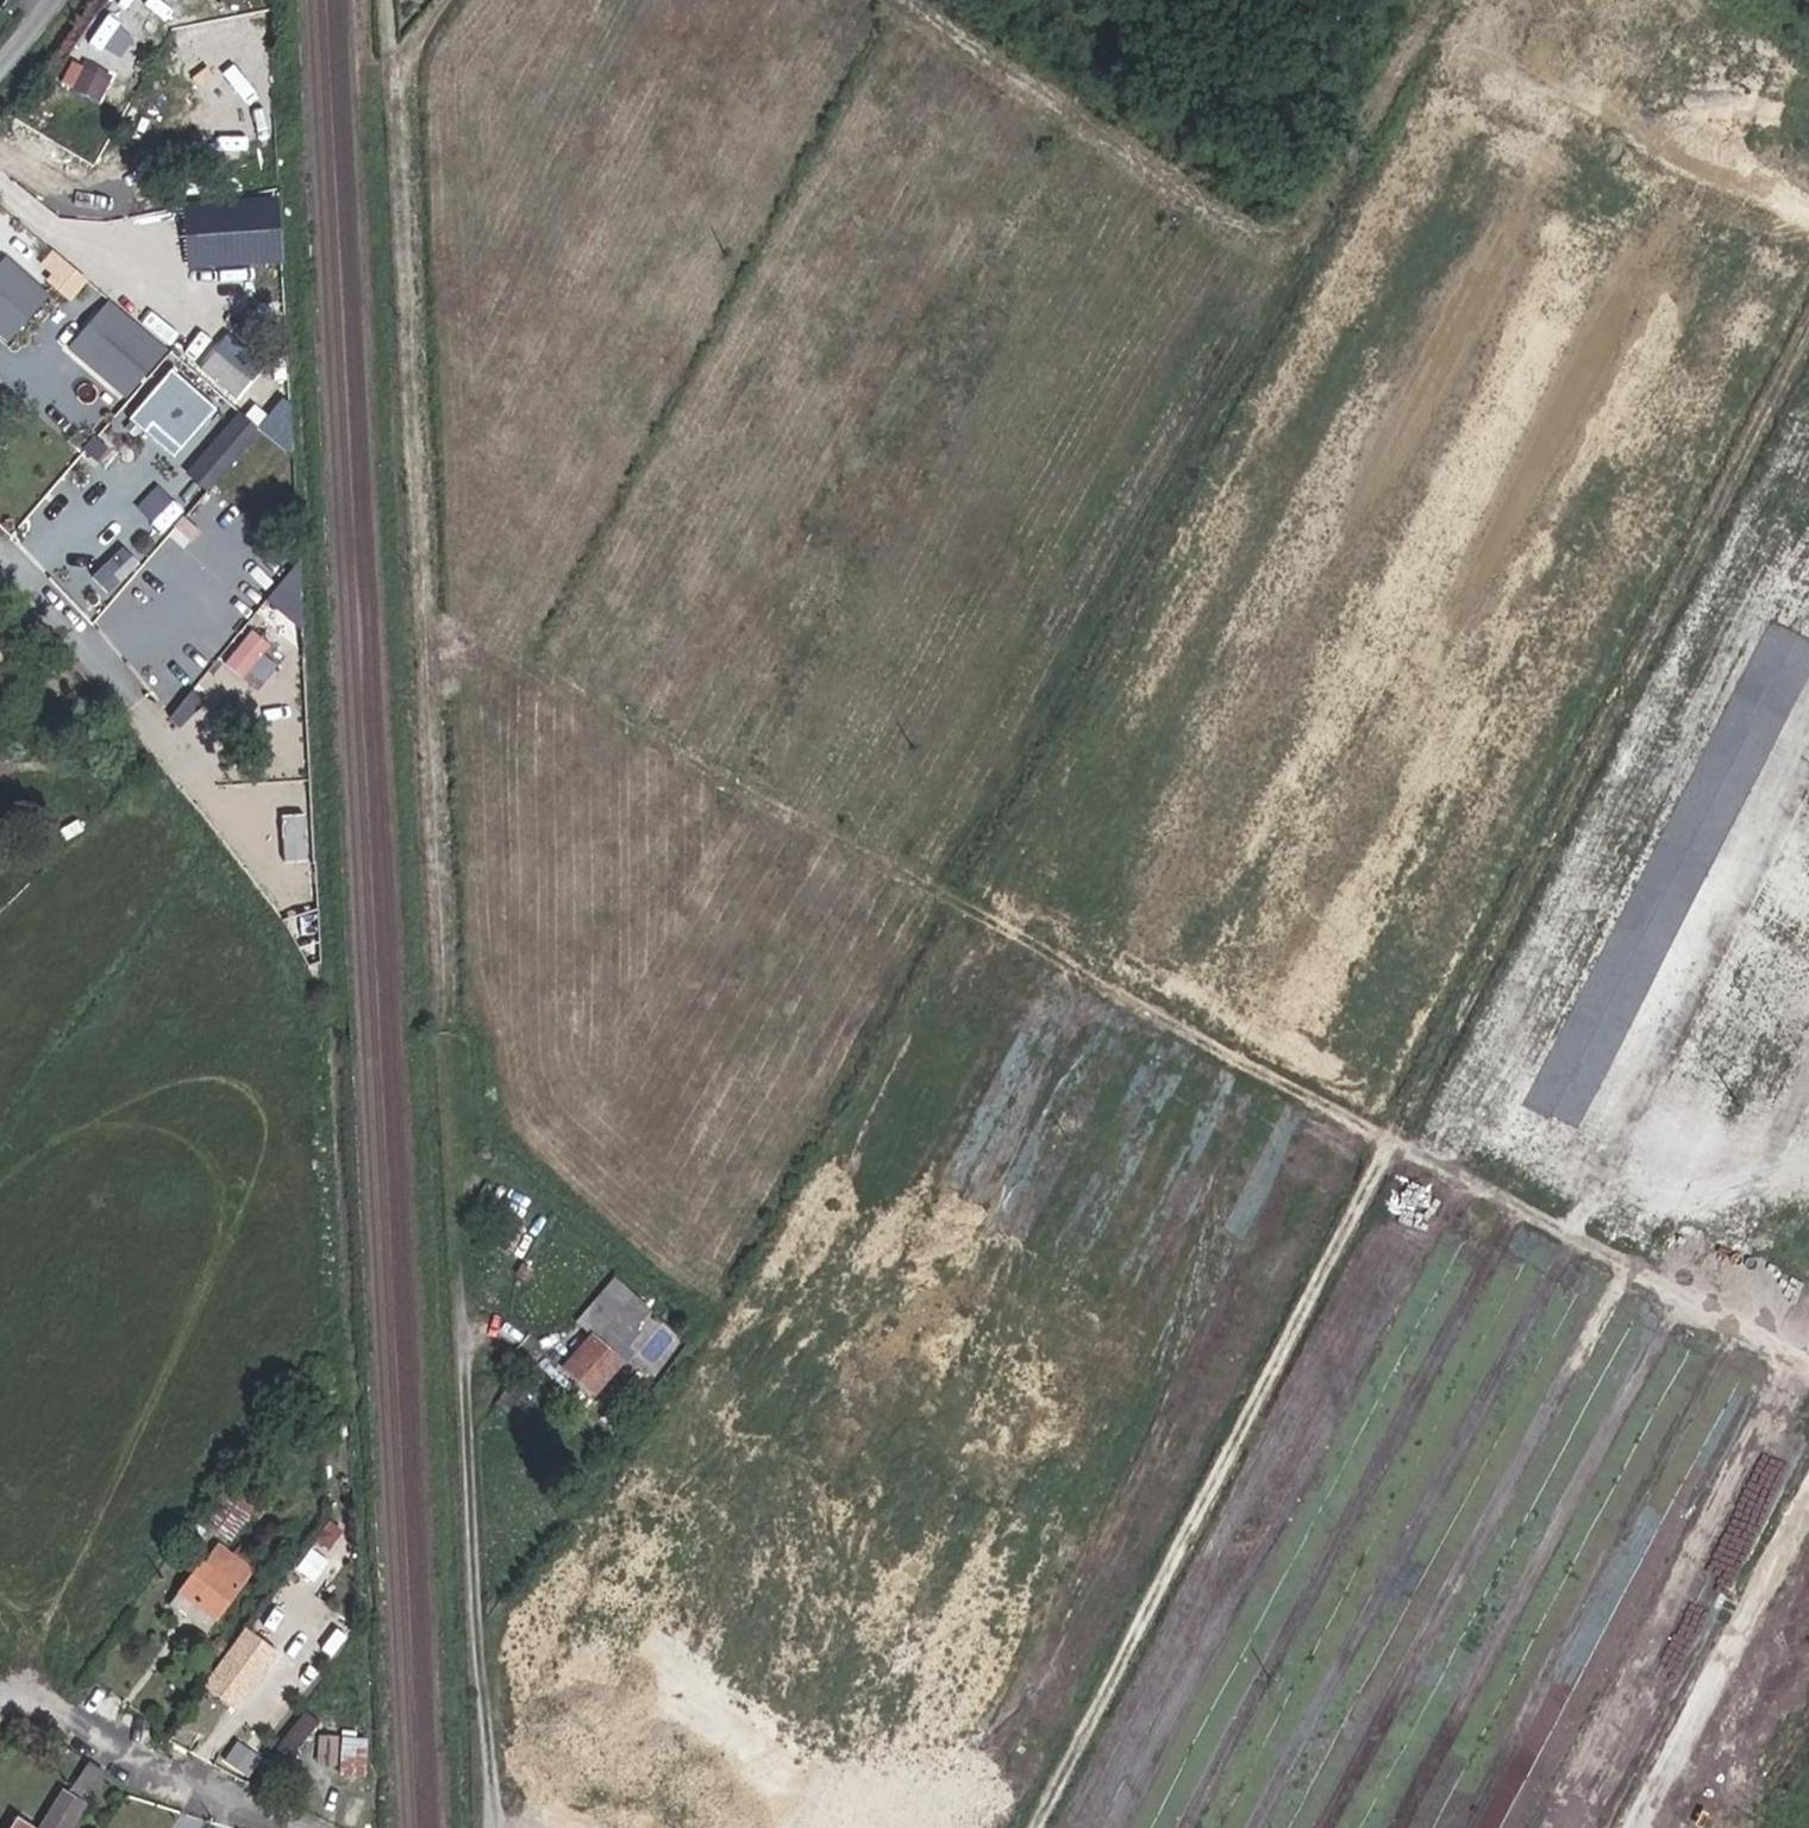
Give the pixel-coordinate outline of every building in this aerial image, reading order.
[(93,90),(107,71),(85,54),(70,72),(93,90)] [(52,290),(4,252),(0,257),(0,332),(12,341),(52,290)] [(131,397),(169,345),(104,298),(66,349),(131,397)] [(238,395),(260,362),(222,337),(199,369),(238,395)] [(186,470),(210,489),(261,427),(238,408),(186,470)] [(159,479),(139,503),(167,526),(187,502),(159,479)] [(271,848),(306,848),(306,811),(271,812),(271,848)] [(530,1275),(536,1266),(524,1259),(518,1268),(530,1275)] [(615,1347),(648,1306),(617,1275),(579,1320),(592,1331),(566,1361),(600,1388),(625,1356),(615,1347)] [(512,1408),(522,1393),(508,1384),(498,1399),(512,1408)] [(234,1539),(275,1482),(262,1472),(253,1484),(239,1473),(205,1518),(234,1539)] [(235,1552),(258,1569),(267,1555),(245,1537),(235,1552)] [(221,1621),(258,1569),(235,1552),(218,1540),(180,1592),(221,1621)] [(213,1632),(221,1621),(180,1592),(172,1604),(213,1632)] [(203,1686),(237,1709),(278,1647),(244,1624),(203,1686)] [(107,1771),(91,1761),(72,1792),(66,1788),(41,1827),(71,1827),(107,1771)] [(17,1818),(11,1827),(33,1827),(17,1818)]
